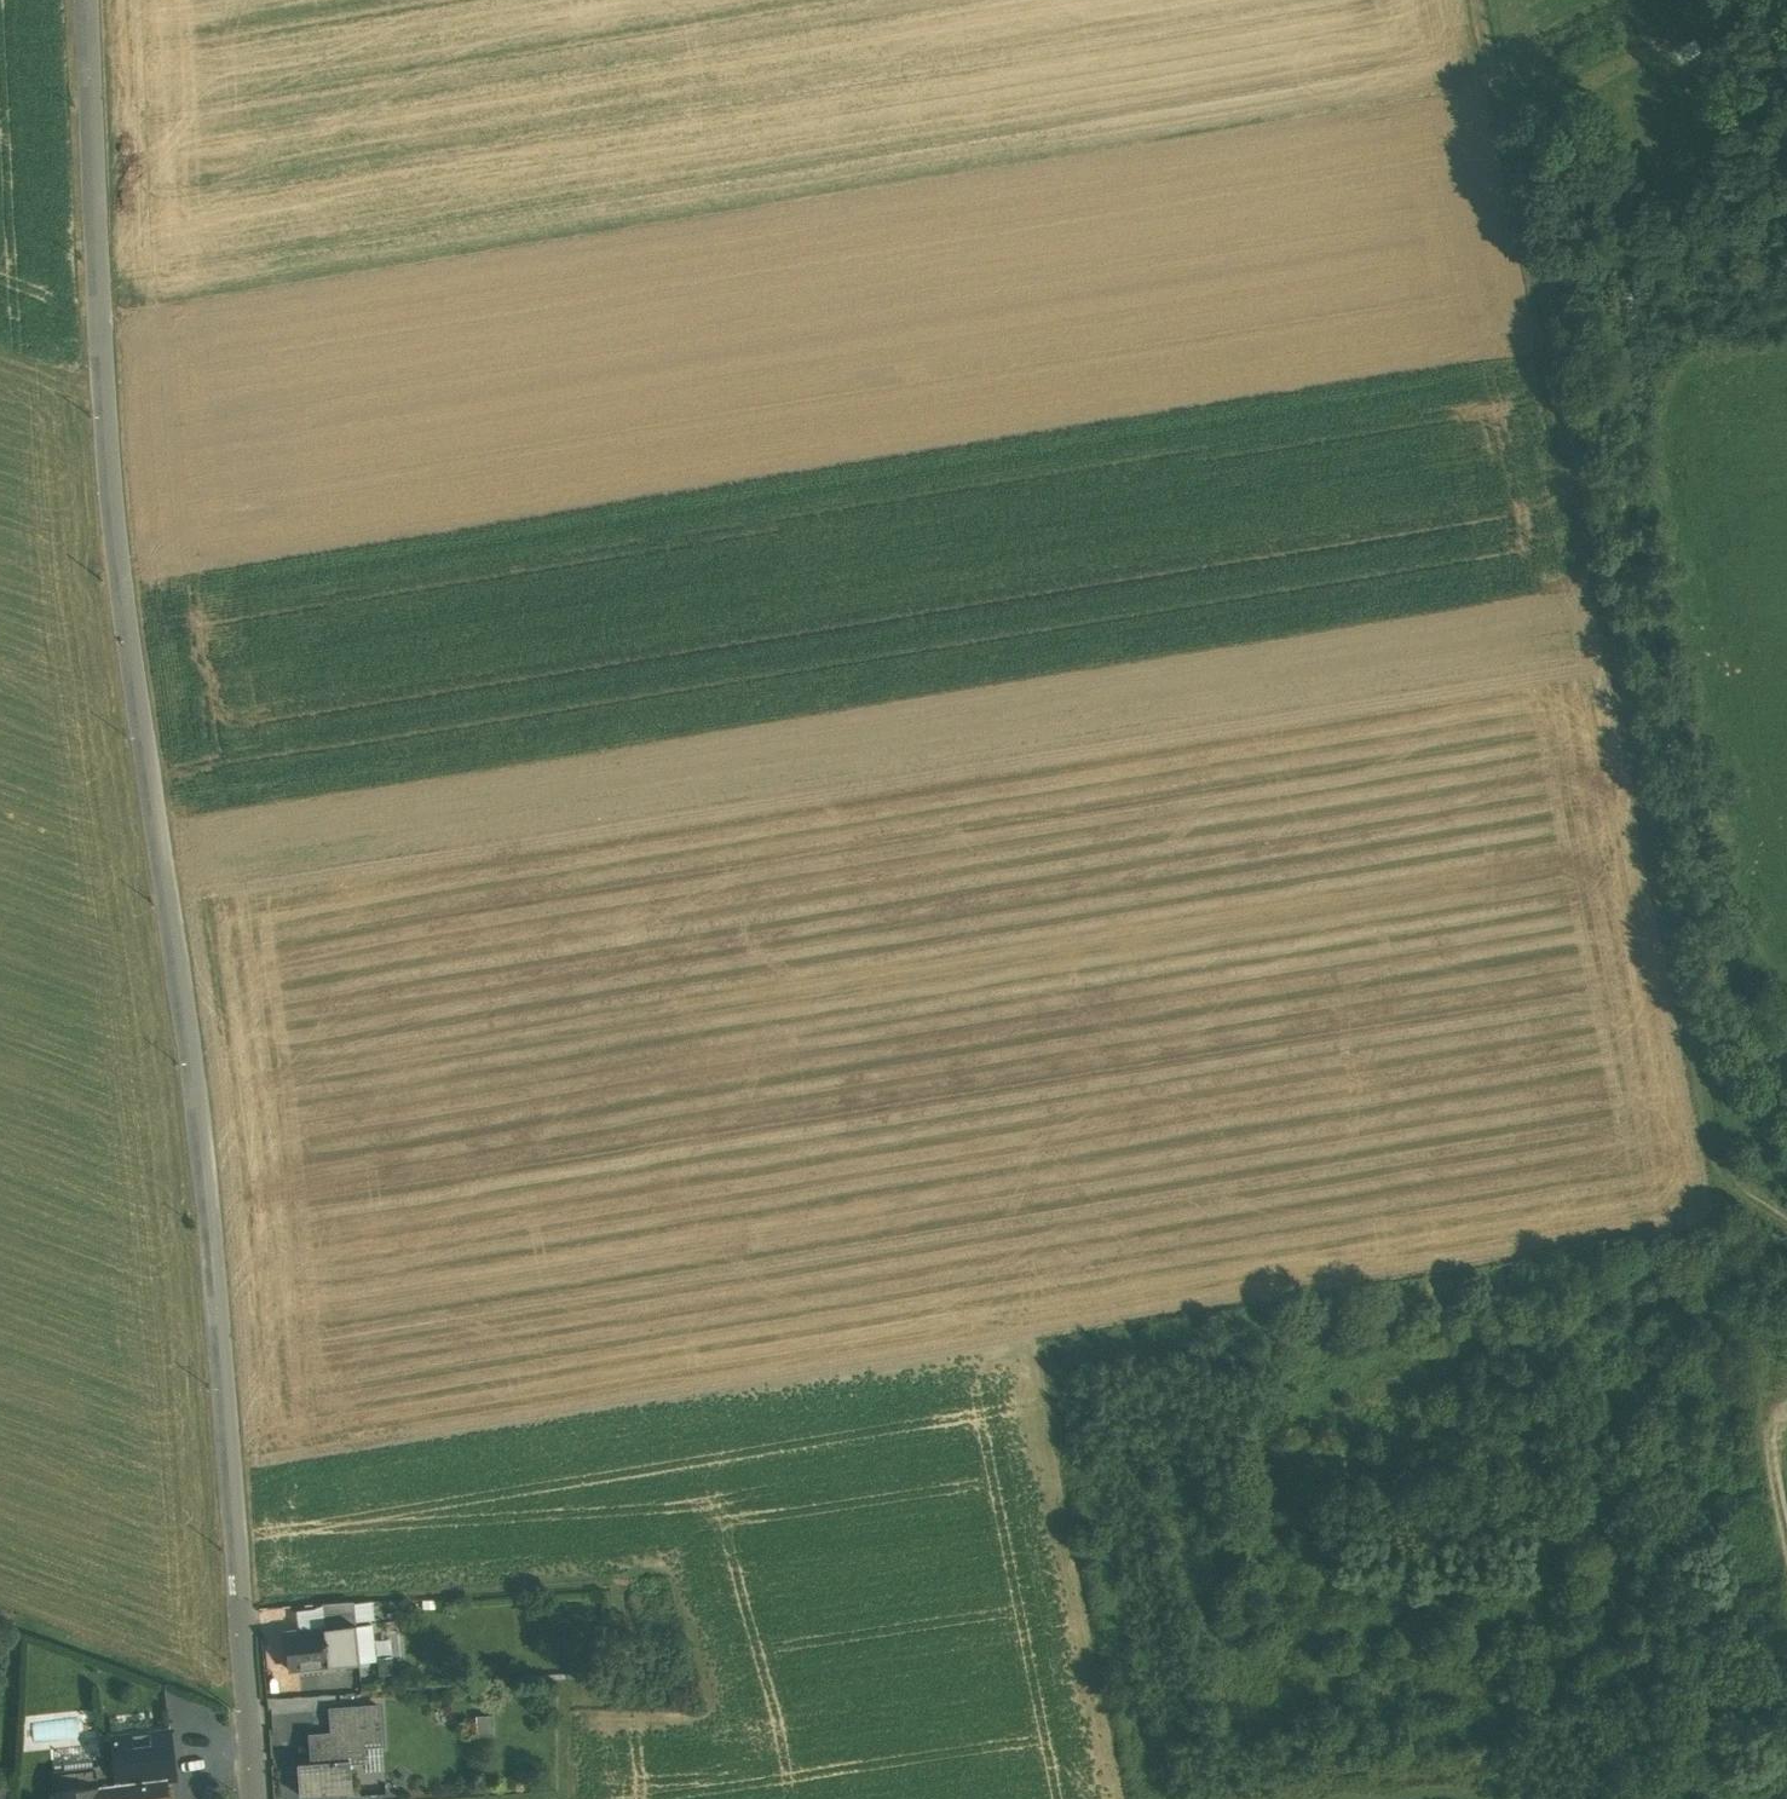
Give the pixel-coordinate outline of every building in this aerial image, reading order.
[(1697,39),(1683,47),(1690,60),(1704,52),(1697,39)] [(353,1601),(322,1604),(324,1628),(324,1629),(345,1626),(356,1625),(353,1601)] [(345,1626),(324,1629),(329,1666),(360,1664),(360,1662),(349,1664),(345,1626)] [(324,1628),(286,1632),(290,1671),(329,1666),(324,1629),(324,1628)] [(330,1735),(309,1736),(311,1764),(298,1765),(300,1797),(351,1793),(349,1764),(365,1763),(364,1748),(382,1747),(379,1707),(357,1709),(358,1733),(330,1735)] [(357,1709),(329,1711),(330,1735),(358,1733),(357,1709)] [(115,1763),(117,1784),(176,1777),(170,1732),(112,1739),(115,1763)] [(115,1763),(52,1770),(54,1792),(117,1784),(115,1763)] [(54,1792),(54,1798),(168,1798),(166,1779),(117,1784),(54,1792)]
